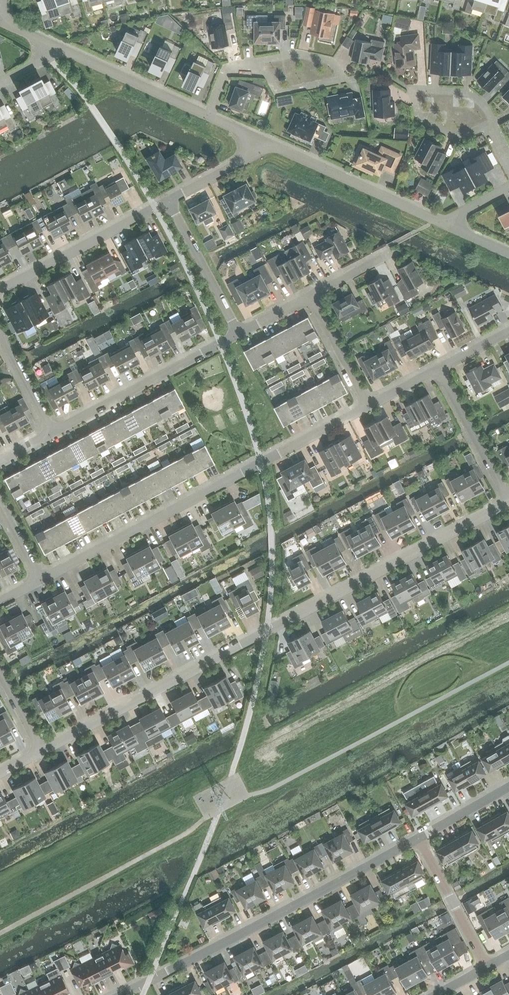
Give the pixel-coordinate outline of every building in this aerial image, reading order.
[(41,15),(45,29),(54,26),(51,18),(62,14),(57,0),(44,0),(48,12),(41,15)] [(75,17),(81,15),(77,3),(72,4),(70,0),(57,0),(62,14),(73,11),(75,17)] [(94,11),(92,5),(103,2),(102,0),(86,0),(84,1),(87,13),(94,11)] [(452,8),(459,10),(461,0),(446,0),(454,2),(452,8)] [(484,11),(487,0),(474,0),(474,1),(471,0),(468,0),(465,11),(471,13),(473,7),(484,11)] [(493,21),(499,23),(503,10),(498,9),(500,0),(487,0),(484,11),(495,14),(493,21)] [(313,18),(314,9),(306,7),(304,16),(313,18)] [(311,33),(328,37),(333,14),(316,10),(311,33)] [(212,48),(228,45),(225,30),(233,28),(231,13),(222,14),(224,24),(209,27),(212,48)] [(382,22),(391,24),(393,16),(383,14),(382,22)] [(256,15),(247,15),(247,28),(256,29),(256,42),(258,42),(258,43),(265,43),(265,42),(268,42),(268,22),(256,22),(256,15)] [(270,42),(270,43),(277,43),(277,42),(280,42),(280,29),(286,29),(286,15),(275,15),(275,22),(268,22),(268,42),(270,42)] [(408,31),(411,20),(396,16),(393,26),(408,31)] [(129,56),(128,58),(129,58),(136,42),(142,44),(147,32),(141,30),(138,35),(127,30),(117,53),(118,53),(119,51),(129,56)] [(349,36),(353,39),(357,32),(353,30),(349,36)] [(401,67),(415,65),(414,54),(413,54),(413,50),(413,49),(420,48),(418,34),(400,36),(401,43),(394,44),(395,49),(396,50),(395,52),(396,58),(398,59),(400,59),(401,67)] [(352,60),(367,63),(368,56),(371,57),(371,58),(381,60),(383,48),(383,47),(384,42),(371,39),(370,42),(356,39),(352,60)] [(451,74),(451,52),(452,49),(444,49),(444,44),(432,44),(431,59),(432,59),(432,57),(438,57),(438,72),(437,72),(437,73),(451,74)] [(170,57),(175,59),(180,48),(174,45),(172,51),(161,46),(151,68),(151,69),(152,66),(162,71),(161,73),(162,74),(170,57)] [(464,74),(464,58),(471,59),(471,60),(472,46),(459,45),(459,52),(451,52),(451,74),(464,74)] [(203,72),(208,75),(214,63),(208,60),(205,66),(194,61),(184,84),(185,84),(186,82),(196,86),(195,88),(196,89),(203,72)] [(504,84),(508,79),(508,72),(497,60),(478,80),(489,91),(500,80),(504,84)] [(52,101),(55,107),(61,104),(55,93),(49,95),(41,79),(40,79),(41,82),(31,87),(30,85),(41,107),(52,101)] [(232,106),(231,108),(240,111),(241,109),(242,109),(243,107),(247,109),(249,101),(246,100),(248,92),(261,96),(264,88),(243,81),(240,88),(236,87),(230,105),(232,106)] [(31,112),(41,107),(30,85),(29,85),(31,87),(21,92),(20,90),(19,91),(28,107),(22,110),(28,121),(34,118),(31,112)] [(76,97),(68,87),(63,92),(71,101),(76,97)] [(389,97),(390,97),(390,90),(373,90),(374,116),(394,115),(394,101),(389,102),(389,97)] [(339,96),(339,95),(327,98),(331,115),(346,112),(347,116),(355,114),(356,118),(364,116),(361,97),(353,99),(352,93),(343,95),(339,96)] [(294,94),(278,97),(280,105),(295,102),(294,94)] [(9,131),(15,128),(9,117),(4,119),(0,111),(0,129),(6,125),(9,131)] [(313,136),(320,139),(326,127),(319,123),(318,123),(297,113),(295,113),(295,114),(288,130),(287,131),(288,131),(297,135),(298,136),(298,135),(299,136),(300,136),(309,141),(310,141),(311,140),(313,136)] [(409,130),(395,128),(394,139),(408,140),(409,130)] [(435,173),(443,157),(438,155),(437,152),(440,147),(426,139),(416,158),(425,162),(422,167),(435,173)] [(358,155),(353,165),(367,171),(369,169),(379,174),(382,167),(393,172),(400,156),(382,147),(378,155),(364,149),(361,156),(358,155)] [(168,176),(167,174),(180,166),(173,155),(163,161),(158,152),(153,155),(153,154),(151,156),(147,159),(159,179),(164,176),(165,177),(168,176)] [(483,171),(492,166),(485,152),(475,157),(477,161),(466,167),(476,186),(488,180),(483,171)] [(452,169),(442,175),(450,188),(459,183),(464,192),(476,186),(466,167),(454,173),(452,169)] [(427,196),(434,184),(421,178),(415,190),(427,196)] [(105,186),(103,184),(98,187),(104,198),(109,195),(114,204),(113,204),(114,205),(124,199),(115,181),(105,186)] [(81,193),(93,216),(104,210),(103,210),(98,201),(104,198),(98,187),(95,182),(89,186),(90,189),(81,193)] [(255,200),(254,198),(256,197),(253,191),(251,192),(247,184),(238,188),(233,191),(225,195),(230,205),(224,208),(229,219),(239,214),(237,210),(255,200)] [(83,221),(93,216),(81,193),(72,198),(70,196),(65,199),(67,203),(73,214),(78,211),(83,220),(83,221)] [(428,203),(435,206),(438,199),(431,196),(428,203)] [(211,215),(216,212),(209,199),(190,209),(197,222),(203,219),(206,225),(214,221),(211,215)] [(67,217),(73,214),(67,203),(52,211),(54,216),(63,232),(73,227),(73,226),(72,226),(67,217)] [(54,216),(52,211),(36,219),(42,231),(48,228),(52,237),(52,238),(63,232),(54,216)] [(500,215),(507,231),(508,230),(508,211),(500,215)] [(42,231),(36,219),(30,223),(31,223),(21,228),(23,230),(22,230),(32,248),(42,243),(42,242),(37,234),(42,231)] [(240,219),(231,224),(237,234),(246,229),(240,219)] [(229,224),(224,226),(227,232),(222,235),(225,240),(235,235),(229,224)] [(11,233),(5,236),(11,247),(17,244),(22,253),(21,253),(22,254),(32,248),(22,230),(23,230),(21,228),(11,233)] [(148,232),(136,238),(146,257),(157,251),(159,255),(166,251),(158,236),(152,240),(149,239),(150,237),(148,232)] [(327,241),(315,247),(321,258),(330,253),(330,252),(333,251),(336,257),(348,251),(338,232),(326,239),(327,241)] [(11,247),(5,236),(0,239),(0,262),(1,265),(12,259),(11,259),(6,250),(11,247)] [(135,263),(146,257),(136,238),(125,244),(127,249),(129,249),(129,252),(122,255),(130,270),(137,267),(135,263)] [(287,255),(289,259),(290,259),(299,277),(310,271),(303,257),(309,254),(303,241),(292,247),(291,247),(293,252),(287,255)] [(251,250),(254,255),(259,252),(257,247),(251,250)] [(109,252),(97,258),(106,275),(113,271),(116,276),(121,273),(121,274),(126,272),(120,261),(115,264),(109,252)] [(287,283),(299,277),(290,259),(289,259),(283,263),(279,254),(267,260),(274,273),(280,269),(287,283)] [(99,279),(106,275),(97,258),(86,265),(91,275),(85,279),(93,293),(99,289),(97,286),(101,284),(99,279)] [(415,286),(423,282),(412,262),(398,269),(405,282),(398,286),(406,300),(419,293),(415,286)] [(257,276),(248,280),(258,299),(270,292),(264,281),(271,277),(264,264),(253,270),(257,276)] [(70,273),(58,279),(68,298),(75,294),(78,300),(89,294),(83,282),(77,285),(70,273)] [(246,305),(258,299),(248,280),(241,285),(237,278),(227,284),(234,297),(240,293),(246,305)] [(369,285),(377,301),(385,297),(389,305),(399,300),(392,288),(387,290),(381,278),(369,285)] [(61,302),(68,298),(58,279),(46,285),(53,298),(47,301),(54,313),(64,308),(61,302)] [(453,291),(456,298),(466,293),(463,286),(453,291)] [(24,299),(20,301),(32,324),(47,316),(35,293),(29,297),(28,295),(23,298),(24,299)] [(352,294),(333,304),(340,316),(349,311),(352,316),(361,311),(362,313),(367,310),(362,299),(357,302),(352,294)] [(495,312),(502,308),(495,294),(469,308),(478,325),(493,317),(490,313),(494,310),(495,312)] [(17,332),(32,324),(20,301),(17,303),(16,302),(11,304),(12,306),(5,309),(17,332)] [(400,306),(405,313),(410,311),(406,303),(402,305),(400,306)] [(190,312),(180,317),(190,335),(200,329),(195,320),(200,317),(194,306),(189,309),(190,312)] [(415,310),(418,315),(423,312),(421,307),(415,310)] [(438,312),(432,315),(440,329),(446,326),(451,337),(464,331),(454,312),(442,319),(438,312)] [(308,316),(297,323),(308,343),(311,342),(310,340),(318,335),(308,316)] [(170,319),(164,322),(170,333),(175,331),(180,339),(179,340),(180,340),(190,335),(180,317),(181,319),(172,324),(170,319)] [(420,331),(413,335),(423,352),(434,346),(428,336),(436,332),(429,320),(417,326),(420,331)] [(11,321),(7,324),(12,333),(17,331),(11,321)] [(48,325),(52,331),(57,329),(53,322),(48,325)] [(159,328),(150,333),(159,351),(170,346),(169,345),(164,336),(170,333),(164,322),(158,325),(159,328)] [(305,345),(308,343),(297,323),(286,328),(296,347),(304,343),(305,345)] [(289,351),(296,347),(286,328),(276,334),(287,355),(290,353),(289,351)] [(423,352),(413,335),(410,329),(392,339),(398,352),(406,348),(411,358),(423,352)] [(111,336),(108,330),(102,333),(106,339),(111,336)] [(139,335),(133,338),(139,350),(144,347),(149,356),(149,357),(159,351),(150,333),(140,338),(139,335)] [(18,339),(23,348),(31,343),(26,334),(18,339)] [(276,334),(265,339),(275,358),(282,354),(283,356),(287,355),(276,334)] [(129,344),(119,349),(129,367),(139,362),(139,361),(138,361),(134,352),(139,350),(133,338),(127,342),(129,344)] [(265,339),(254,345),(265,366),(269,364),(268,362),(275,358),(265,339)] [(388,350),(377,355),(386,374),(390,372),(391,369),(397,366),(391,354),(396,351),(390,340),(384,343),(388,350)] [(262,368),(265,366),(254,345),(244,351),(254,369),(261,366),(262,368)] [(108,352),(102,355),(108,366),(114,363),(118,372),(118,373),(129,367),(119,349),(110,354),(108,352)] [(87,363),(88,365),(98,384),(108,378),(103,369),(108,366),(102,355),(87,363)] [(383,375),(386,374),(377,355),(366,361),(363,355),(357,359),(363,370),(368,367),(374,378),(380,375),(383,375)] [(46,364),(41,367),(44,373),(50,370),(46,364)] [(78,368),(72,371),(78,382),(83,379),(88,388),(87,389),(88,389),(98,384),(88,365),(79,370),(78,368)] [(480,366),(467,373),(470,379),(466,381),(470,388),(474,386),(477,391),(480,390),(482,393),(489,390),(487,386),(490,384),(489,383),(499,377),(493,366),(486,369),(486,370),(482,372),(480,367),(481,367),(480,366)] [(58,381),(58,382),(67,400),(78,394),(77,394),(72,385),(78,382),(72,371),(66,374),(68,379),(59,384),(58,381)] [(329,376),(326,377),(337,398),(349,392),(339,373),(330,377),(329,376)] [(324,381),(316,385),(326,404),(337,398),(326,377),(323,379),(324,381)] [(57,405),(67,400),(58,382),(48,387),(47,384),(41,387),(47,399),(52,396),(57,405)] [(308,387),(305,388),(316,409),(326,404),(316,385),(309,389),(308,387)] [(174,388),(164,393),(175,414),(178,412),(177,410),(184,407),(174,388)] [(295,394),(296,396),(306,415),(316,409),(305,388),(295,394)] [(508,388),(494,396),(500,408),(508,403),(508,388)] [(164,393),(153,399),(163,418),(170,414),(171,416),(175,414),(164,393)] [(431,426),(448,417),(440,403),(437,405),(434,403),(428,394),(417,400),(426,418),(429,422),(431,426)] [(295,420),(306,415),(296,396),(288,400),(287,398),(284,400),(295,420)] [(19,405),(9,410),(18,426),(28,421),(28,420),(23,411),(28,408),(22,397),(17,400),(19,405)] [(153,399),(142,404),(153,425),(157,424),(156,422),(163,418),(153,399)] [(284,426),(295,420),(284,400),(280,401),(281,403),(274,407),(284,426)] [(429,422),(426,418),(417,400),(406,406),(409,413),(404,416),(412,431),(417,428),(429,422)] [(142,404),(132,410),(142,429),(149,425),(150,427),(153,425),(142,404)] [(3,422),(8,431),(7,431),(8,432),(18,426),(9,410),(7,405),(0,409),(0,423),(3,422)] [(132,410),(121,416),(132,436),(135,435),(134,433),(142,429),(132,410)] [(121,416),(111,421),(121,440),(128,436),(129,438),(132,436),(121,416)] [(387,416),(376,422),(385,440),(391,436),(396,445),(408,439),(402,426),(395,430),(387,416)] [(111,421),(100,427),(111,448),(114,446),(113,444),(121,440),(111,421)] [(379,443),(385,440),(376,422),(364,428),(372,442),(365,446),(371,458),(384,451),(379,443)] [(100,427),(89,433),(99,451),(107,447),(108,449),(111,448),(100,427)] [(89,433),(79,438),(90,459),(93,457),(92,455),(99,451),(89,433)] [(79,438),(68,444),(78,463),(86,459),(87,461),(90,459),(79,438)] [(345,438),(335,444),(345,463),(345,464),(346,465),(357,459),(354,455),(360,452),(355,444),(350,447),(345,438)] [(68,444),(58,449),(69,470),(72,469),(71,467),(78,463),(68,444)] [(196,446),(192,448),(203,469),(214,463),(204,444),(197,448),(196,446)] [(339,467),(345,464),(345,463),(335,444),(324,449),(331,462),(325,465),(331,476),(341,471),(339,467)] [(507,445),(496,451),(503,463),(508,460),(508,462),(508,448),(507,445)] [(191,451),(183,455),(193,474),(203,469),(192,448),(189,450),(191,451)] [(58,449),(47,455),(57,474),(64,470),(65,472),(69,470),(58,449)] [(47,455),(36,461),(47,481),(51,480),(50,478),(57,474),(47,455)] [(175,457),(171,459),(182,480),(193,474),(183,455),(176,459),(175,457)] [(169,463),(161,467),(171,486),(182,480),(171,459),(168,461),(169,463)] [(305,460),(294,466),(302,482),(308,479),(313,488),(324,482),(317,470),(312,472),(305,460)] [(36,461),(26,466),(36,485),(43,481),(44,483),(47,481),(36,461)] [(473,469),(463,475),(473,495),(474,494),(475,496),(483,491),(483,490),(484,489),(477,476),(478,476),(482,473),(483,476),(484,476),(477,463),(471,466),(473,469)] [(160,465),(150,470),(161,491),(171,486),(161,467),(160,465)] [(26,466),(15,472),(26,493),(29,491),(28,489),(36,485),(26,466)] [(296,486),(302,482),(294,466),(282,472),(289,485),(282,488),(288,501),(296,497),(294,493),(299,490),(296,486)] [(148,474),(141,478),(151,497),(161,491),(150,470),(147,472),(148,474)] [(23,494),(26,493),(15,472),(4,478),(14,497),(22,492),(23,494)] [(462,500),(473,495),(463,475),(452,481),(450,477),(445,480),(452,493),(451,490),(455,488),(462,500)] [(132,480),(129,482),(140,502),(151,497),(141,478),(133,482),(132,480)] [(439,488),(428,493),(438,513),(440,512),(440,514),(449,510),(448,508),(449,507),(443,495),(443,494),(447,492),(449,495),(449,494),(442,481),(437,484),(439,488)] [(127,485),(119,490),(129,508),(140,502),(129,482),(126,483),(127,485)] [(405,492),(402,486),(396,489),(399,495),(405,492)] [(118,488),(108,493),(119,514),(129,508),(119,490),(118,488)] [(334,494),(331,489),(321,494),(324,499),(334,494)] [(106,496),(98,500),(108,519),(119,514),(108,493),(105,495),(106,496)] [(428,519),(438,513),(428,493),(417,499),(415,495),(410,498),(417,511),(418,511),(416,508),(420,506),(421,506),(428,519)] [(257,501),(254,495),(249,499),(252,504),(257,501)] [(399,509),(393,512),(404,531),(405,531),(406,532),(414,528),(413,526),(415,526),(408,513),(409,513),(408,512),(412,510),(414,513),(406,498),(396,503),(399,509)] [(90,502),(87,504),(98,525),(108,519),(98,500),(91,504),(90,502)] [(228,503),(221,506),(232,527),(241,523),(244,528),(252,524),(241,502),(240,502),(240,503),(236,505),(235,505),(233,501),(228,504),(228,503)] [(86,531),(98,525),(87,504),(83,506),(85,508),(76,512),(86,531)] [(222,533),(232,527),(221,506),(215,509),(216,511),(211,513),(213,517),(212,517),(212,518),(208,520),(208,519),(208,520),(214,532),(220,529),(222,533)] [(393,537),(404,531),(393,512),(388,514),(385,509),(374,515),(383,530),(383,529),(382,527),(386,524),(386,525),(393,537)] [(75,510),(65,516),(76,537),(86,531),(76,512),(75,510)] [(285,513),(289,520),(294,517),(291,510),(285,513)] [(63,519),(56,523),(66,542),(76,537),(65,516),(62,517),(63,519)] [(364,527),(359,530),(369,550),(370,549),(371,551),(380,546),(379,545),(380,544),(373,531),(374,531),(378,529),(379,531),(380,531),(372,516),(361,521),(364,527)] [(47,525),(44,527),(55,547),(66,542),(56,523),(48,527),(47,525)] [(185,525),(179,529),(190,550),(198,545),(201,551),(210,546),(198,525),(194,528),(194,527),(193,528),(191,524),(186,526),(185,525)] [(508,550),(508,528),(508,526),(497,531),(502,541),(497,544),(500,550),(506,547),(508,551),(508,550)] [(44,554),(55,547),(44,527),(41,528),(42,530),(34,535),(44,554)] [(358,556),(369,550),(359,530),(353,533),(350,527),(340,533),(348,548),(347,545),(351,543),(352,543),(358,556)] [(308,537),(315,533),(312,528),(305,532),(308,537)] [(179,555),(190,550),(179,529),(173,532),(174,533),(169,536),(171,539),(170,540),(166,542),(165,542),(172,555),(177,552),(179,555)] [(335,543),(324,548),(335,568),(336,568),(337,569),(345,565),(344,563),(346,562),(339,550),(339,549),(343,547),(345,550),(338,536),(333,539),(335,543)] [(483,539),(473,544),(483,564),(492,559),(494,563),(501,559),(494,545),(488,548),(483,539)] [(473,569),(483,564),(473,544),(463,550),(468,559),(462,562),(465,568),(471,565),(473,569)] [(143,548),(137,551),(148,572),(159,566),(157,562),(162,559),(156,547),(155,547),(156,548),(151,550),(150,550),(148,546),(144,549),(143,548)] [(324,574),(335,568),(324,548),(318,551),(316,546),(305,551),(313,566),(314,566),(312,563),(316,561),(317,562),(317,561),(324,574)] [(12,548),(7,550),(15,565),(20,563),(12,548)] [(1,564),(6,573),(17,568),(15,565),(7,550),(0,553),(0,564),(1,564)] [(140,576),(148,572),(137,551),(131,554),(131,555),(127,558),(129,562),(128,562),(128,563),(124,565),(123,564),(123,565),(134,586),(143,582),(140,576)] [(298,583),(300,587),(311,581),(304,568),(305,568),(304,567),(308,565),(310,568),(311,568),(303,553),(292,558),(295,564),(289,567),(293,575),(289,577),(293,585),(298,583)] [(454,567),(447,555),(437,560),(448,580),(451,587),(461,582),(460,580),(466,577),(459,564),(454,567)] [(247,562),(250,568),(260,564),(257,558),(247,562)] [(437,585),(448,580),(437,560),(427,566),(433,578),(427,581),(430,587),(436,584),(437,585)] [(178,579),(171,565),(164,569),(171,583),(178,579)] [(259,565),(250,570),(255,579),(264,575),(259,565)] [(101,570),(94,573),(106,595),(116,589),(114,585),(120,582),(114,570),(113,570),(109,572),(108,573),(106,569),(101,571),(101,570)] [(95,600),(106,595),(94,573),(88,577),(89,578),(84,580),(86,584),(85,585),(81,587),(80,587),(87,599),(93,596),(95,600)] [(419,585),(413,573),(402,579),(413,598),(414,601),(417,601),(424,598),(425,596),(430,593),(425,582),(419,585)] [(407,602),(413,598),(402,579),(392,584),(398,596),(392,599),(399,612),(410,607),(407,602)] [(257,599),(253,591),(249,593),(247,589),(241,593),(238,587),(227,593),(235,608),(236,607),(234,605),(239,602),(239,603),(246,615),(257,609),(253,601),(257,599)] [(58,593),(52,596),(63,617),(74,611),(72,607),(78,604),(71,592),(71,593),(67,595),(66,595),(65,595),(64,591),(59,594),(58,593)] [(378,592),(367,597),(378,617),(388,612),(391,617),(397,614),(390,601),(384,604),(378,592)] [(52,623),(63,617),(52,596),(46,599),(46,600),(42,603),(44,607),(43,607),(43,608),(39,610),(39,609),(38,610),(45,622),(50,619),(52,623)] [(214,607),(209,609),(220,629),(221,631),(229,626),(228,625),(230,624),(223,611),(227,608),(229,611),(221,596),(211,601),(214,607)] [(367,622),(378,617),(367,597),(357,603),(363,615),(358,618),(361,624),(366,621),(367,622)] [(196,612),(190,615),(197,628),(198,628),(196,625),(197,625),(196,625),(200,623),(201,623),(208,636),(220,629),(209,609),(197,616),(196,612)] [(333,616),(343,635),(353,630),(352,628),(358,625),(355,619),(349,622),(343,610),(333,616)] [(159,619),(155,611),(151,614),(155,621),(159,619)] [(16,615),(10,618),(21,639),(32,634),(30,630),(35,627),(29,615),(28,615),(24,617),(23,617),(21,614),(16,616),(16,615)] [(187,621),(177,626),(188,646),(189,648),(197,643),(196,642),(198,641),(191,628),(195,625),(196,626),(197,628),(190,615),(185,617),(187,621)] [(332,639),(333,641),(343,635),(333,616),(322,621),(328,633),(323,636),(326,642),(332,639)] [(21,639),(10,618),(3,622),(4,623),(0,625),(0,627),(1,629),(0,630),(1,630),(0,630),(0,640),(7,654),(16,649),(13,644),(21,639)] [(164,629),(159,632),(166,645),(165,642),(169,640),(176,652),(188,646),(177,626),(166,632),(164,629)] [(309,631),(299,636),(309,656),(320,650),(318,646),(323,643),(320,637),(314,640),(309,631)] [(155,638),(146,643),(156,663),(157,664),(165,660),(165,658),(166,658),(159,645),(160,645),(159,644),(164,642),(164,643),(164,642),(165,645),(166,645),(159,632),(153,634),(155,638)] [(294,651),(288,654),(292,662),(295,667),(299,666),(303,664),(301,660),(309,656),(299,636),(289,642),(294,651)] [(144,669),(156,663),(146,643),(139,647),(136,641),(126,647),(127,649),(134,662),(133,659),(137,656),(137,657),(144,669)] [(114,660),(124,680),(125,681),(134,677),(133,675),(134,675),(127,662),(128,662),(128,661),(132,659),(132,660),(132,659),(134,662),(127,649),(122,651),(123,655),(114,660)] [(112,686),(124,680),(114,660),(102,666),(100,663),(95,665),(102,679),(101,676),(105,673),(105,674),(106,673),(112,686)] [(82,677),(93,697),(93,698),(102,694),(101,692),(102,691),(96,679),(96,678),(100,676),(102,679),(95,665),(94,663),(84,669),(87,674),(82,677)] [(224,676),(214,681),(225,701),(233,697),(235,700),(239,698),(238,698),(242,696),(239,690),(235,683),(230,686),(224,676)] [(81,703),(93,697),(82,677),(70,683),(68,680),(67,680),(63,682),(70,696),(70,695),(69,693),(69,692),(73,690),(73,691),(74,690),(81,703)] [(55,691),(50,694),(61,713),(62,715),(70,711),(69,709),(71,708),(64,696),(64,695),(68,693),(69,693),(70,696),(63,682),(62,680),(52,686),(55,691)] [(209,697),(203,700),(206,706),(212,703),(214,707),(225,701),(214,681),(204,687),(209,697)] [(191,691),(181,696),(192,716),(202,710),(201,708),(206,706),(203,700),(198,703),(191,691)] [(49,720),(61,713),(50,694),(38,700),(37,696),(31,699),(38,712),(39,712),(37,709),(41,707),(42,707),(49,720)] [(177,714),(172,717),(175,722),(180,719),(181,721),(192,716),(181,696),(171,702),(177,714)] [(175,722),(172,717),(166,719),(160,708),(149,713),(160,733),(170,727),(169,725),(175,722)] [(4,744),(5,745),(13,741),(12,739),(14,738),(7,726),(7,725),(11,723),(13,726),(5,710),(0,713),(0,736),(4,744)] [(160,733),(149,713),(139,719),(145,730),(140,733),(143,739),(147,747),(162,738),(160,733)] [(494,717),(498,723),(503,720),(499,714),(494,717)] [(143,739),(140,733),(134,736),(128,725),(118,730),(128,750),(134,747),(137,752),(147,747),(143,739)] [(122,753),(128,750),(118,730),(107,736),(113,747),(108,750),(111,756),(115,764),(125,758),(122,753)] [(190,734),(183,738),(187,746),(194,742),(190,734)] [(495,746),(506,764),(508,763),(508,735),(502,738),(502,742),(495,746)] [(97,744),(87,749),(97,769),(108,763),(106,759),(111,756),(108,750),(102,753),(97,744)] [(496,770),(506,764),(495,746),(486,751),(486,752),(487,752),(489,755),(483,759),(489,770),(495,767),(496,769),(496,770)] [(82,764),(76,767),(79,773),(85,770),(87,774),(97,769),(87,749),(77,755),(82,764)] [(436,759),(440,766),(445,763),(441,756),(436,759)] [(65,760),(55,766),(66,786),(76,780),(74,776),(79,773),(76,767),(71,770),(65,760)] [(471,760),(461,765),(472,784),(481,779),(481,778),(479,776),(485,773),(479,761),(473,764),(471,761),(471,760)] [(462,789),(472,784),(461,765),(452,771),(455,775),(449,778),(455,790),(461,786),(462,788),(462,789)] [(50,781),(44,784),(47,790),(53,787),(55,791),(66,786),(55,766),(45,771),(50,781)] [(34,777),(23,783),(34,802),(44,797),(42,793),(47,790),(44,784),(39,787),(34,777)] [(437,781),(421,790),(431,807),(446,798),(445,798),(445,797),(447,795),(441,784),(438,785),(436,782),(437,782),(437,781)] [(18,798),(13,801),(16,807),(21,804),(23,808),(34,802),(23,783),(22,783),(22,782),(17,785),(17,786),(13,788),(18,798)] [(416,815),(431,807),(421,790),(406,798),(406,799),(407,798),(409,802),(406,804),(412,815),(415,813),(416,815)] [(0,792),(0,816),(1,817),(11,812),(10,810),(16,807),(13,801),(7,804),(1,792),(0,792)] [(47,805),(49,810),(55,807),(52,802),(47,805)] [(389,807),(374,816),(384,833),(399,825),(399,824),(398,825),(397,823),(400,822),(394,810),(391,812),(389,808),(390,808),(389,807)] [(491,817),(501,836),(508,831),(508,828),(508,827),(508,826),(508,815),(507,812),(501,815),(500,813),(501,813),(500,812),(491,817)] [(368,842),(384,833),(374,816),(359,824),(359,825),(360,825),(362,828),(359,830),(365,841),(368,839),(369,841),(368,841),(368,842)] [(492,841),(501,836),(491,817),(481,823),(482,823),(483,825),(477,829),(484,840),(490,837),(492,840),(492,841)] [(343,834),(334,839),(343,856),(344,856),(343,855),(352,851),(348,843),(353,840),(347,828),(342,831),(343,834)] [(468,830),(453,839),(463,856),(478,847),(477,847),(475,844),(478,842),(472,831),(469,832),(468,831),(469,831),(468,830)] [(343,856),(334,839),(325,844),(324,841),(318,844),(324,856),(330,853),(334,861),(343,856)] [(448,865),(463,856),(453,839),(438,847),(438,848),(439,847),(440,849),(437,851),(443,862),(446,860),(448,864),(447,864),(448,865)] [(314,849),(305,854),(314,872),(315,872),(314,871),(323,866),(319,859),(324,856),(318,844),(313,847),(314,849)] [(295,857),(289,860),(295,871),(300,869),(305,876),(314,871),(314,872),(305,854),(304,855),(302,851),(294,855),(295,857)] [(295,871),(289,860),(275,868),(276,870),(285,888),(285,887),(294,882),(290,874),(295,871)] [(414,860),(399,869),(409,886),(424,878),(424,877),(423,877),(421,874),(424,872),(418,861),(415,863),(414,861),(415,861),(414,860)] [(393,895),(409,886),(399,869),(384,877),(384,878),(384,877),(385,879),(382,881),(389,892),(391,890),(393,894),(393,895)] [(285,888),(276,870),(267,875),(265,873),(260,875),(266,887),(271,884),(275,892),(284,887),(285,888)] [(261,890),(266,887),(260,875),(255,878),(256,881),(246,885),(256,903),(256,902),(265,897),(261,890)] [(455,888),(461,885),(458,880),(453,883),(455,888)] [(256,903),(246,885),(237,890),(236,888),(231,891),(237,902),(242,899),(246,907),(255,903),(256,903)] [(361,889),(360,889),(370,907),(379,902),(380,904),(386,901),(380,889),(374,892),(370,885),(361,889)] [(356,902),(350,905),(356,917),(362,914),(361,911),(370,907),(360,889),(361,890),(352,895),(356,902)] [(221,897),(211,902),(221,921),(230,916),(230,915),(229,913),(235,910),(229,898),(223,901),(221,897)] [(424,898),(418,900),(421,908),(427,905),(424,898)] [(495,912),(506,932),(508,930),(508,899),(508,898),(500,903),(503,908),(495,912)] [(474,906),(471,899),(463,903),(468,913),(474,910),(472,907),(474,906)] [(351,920),(356,917),(350,905),(345,908),(341,900),(332,905),(332,904),(331,905),(341,922),(350,917),(351,920)] [(212,925),(221,921),(211,902),(204,906),(200,902),(194,905),(204,926),(210,923),(212,925),(211,925),(212,925)] [(327,918),(321,921),(327,933),(333,929),(332,927),(341,922),(331,905),(331,906),(322,910),(327,918)] [(160,906),(153,910),(155,916),(163,911),(160,906)] [(495,938),(506,932),(495,912),(490,915),(487,910),(476,916),(484,929),(489,926),(495,938)] [(442,915),(446,922),(452,919),(448,912),(442,915)] [(302,920),(312,938),(314,943),(324,938),(322,935),(327,933),(321,921),(316,924),(312,916),(303,921),(302,920)] [(303,943),(312,938),(302,920),(302,921),(293,926),(297,934),(292,937),(298,948),(304,945),(303,943)] [(444,941),(439,944),(449,964),(460,958),(453,946),(462,941),(455,928),(441,936),(444,941)] [(273,936),(282,954),(292,949),(293,951),(298,948),(292,937),(287,939),(283,932),(274,936),(273,936)] [(273,958),(282,954),(273,936),(273,937),(264,941),(268,949),(263,952),(269,964),(274,961),(273,958)] [(429,942),(420,947),(426,961),(431,958),(438,970),(449,964),(439,944),(432,947),(429,942)] [(124,968),(134,963),(128,952),(124,954),(119,944),(117,945),(111,943),(109,949),(103,952),(112,969),(122,964),(124,968)] [(263,966),(269,964),(263,952),(258,955),(253,947),(244,952),(244,951),(253,969),(262,964),(263,966)] [(422,963),(426,961),(420,947),(409,953),(412,958),(407,961),(417,981),(428,975),(422,963)] [(253,969),(244,951),(243,951),(244,952),(235,957),(239,965),(234,967),(240,979),(245,976),(244,974),(253,969)] [(112,969),(103,952),(92,958),(102,979),(111,975),(109,971),(112,969)] [(64,969),(69,966),(64,955),(58,958),(64,969)] [(64,969),(58,958),(53,961),(58,972),(64,969)] [(102,979),(92,958),(81,963),(89,981),(92,979),(94,983),(102,979)] [(406,987),(417,981),(407,961),(396,967),(394,964),(389,967),(395,978),(400,975),(406,987)] [(79,986),(89,981),(81,963),(80,964),(74,962),(72,968),(70,969),(79,986)] [(215,966),(214,966),(224,984),(233,979),(234,982),(240,979),(234,967),(228,970),(224,962),(215,967),(215,966)] [(395,978),(389,967),(388,964),(378,970),(380,975),(375,978),(384,994),(391,994),(396,992),(390,980),(395,978)] [(215,989),(224,984),(214,966),(215,967),(205,972),(210,980),(204,983),(210,994),(216,991),(215,989)] [(356,981),(350,968),(344,971),(351,984),(356,981)] [(49,979),(57,994),(61,994),(68,991),(60,974),(58,975),(52,973),(50,979),(49,979)] [(375,978),(364,984),(361,979),(356,981),(363,994),(368,992),(370,994),(384,994),(375,978)] [(38,985),(43,994),(57,994),(49,979),(38,985)] [(491,984),(496,994),(508,994),(508,982),(505,984),(502,979),(496,982),(495,981),(491,984)] [(178,986),(183,994),(197,994),(201,993),(195,981),(189,984),(188,982),(188,981),(178,986)] [(344,994),(363,994),(356,981),(351,984),(354,990),(344,994)] [(10,982),(5,984),(4,984),(9,994),(11,994),(15,993),(10,982)] [(4,984),(0,986),(0,989),(3,994),(9,994),(4,984)] [(491,984),(486,987),(486,988),(480,991),(483,994),(496,994),(491,984)] [(27,990),(29,994),(43,994),(38,985),(27,990)] [(178,986),(168,991),(169,992),(169,991),(170,994),(168,994),(183,994),(178,986)]
